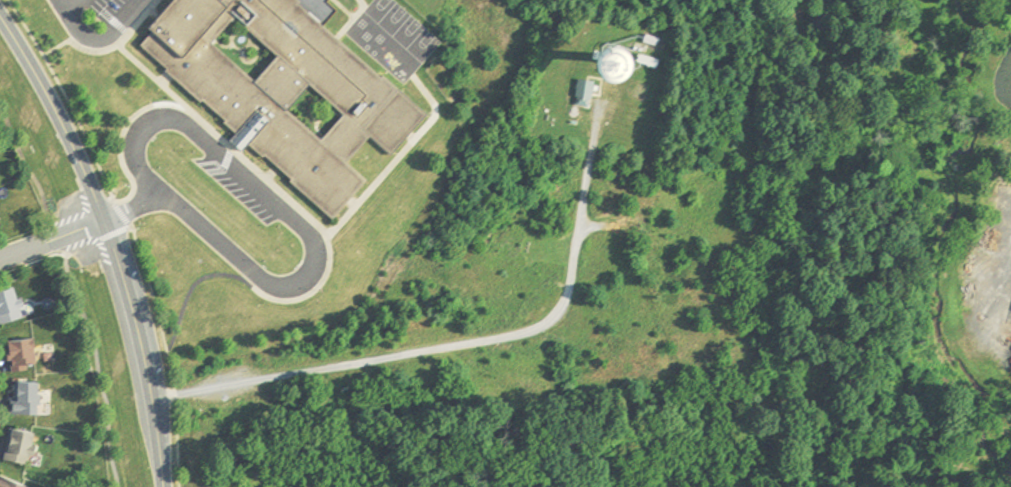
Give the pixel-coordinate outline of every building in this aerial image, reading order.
[(157,31),(146,45),(241,134),(238,139),(252,152),(255,146),(340,220),(354,205),(360,198),(376,180),(356,163),(379,137),(400,156),(437,114),(394,75),(392,77),(308,4),(311,2),(309,0),(183,0),(157,31)] [(613,55),(611,50),(607,46),(602,44),(597,43),(592,43),(587,46),(583,50),(581,55),(581,60),(582,65),(585,70),(589,73),(594,75),(599,75),(604,74),(608,70),(612,66),(613,61),(613,55)] [(576,105),(587,106),(588,98),(592,99),(594,80),(577,78),(575,95),(578,95),(576,105)] [(24,288),(0,294),(0,306),(5,326),(32,319),(24,288)] [(16,341),(16,371),(43,371),(43,341),(16,341)] [(46,383),(18,383),(18,416),(46,416),(46,383)] [(39,466),(45,434),(15,429),(9,461),(39,466)] [(6,477),(3,486),(32,486),(32,485),(6,477)]
